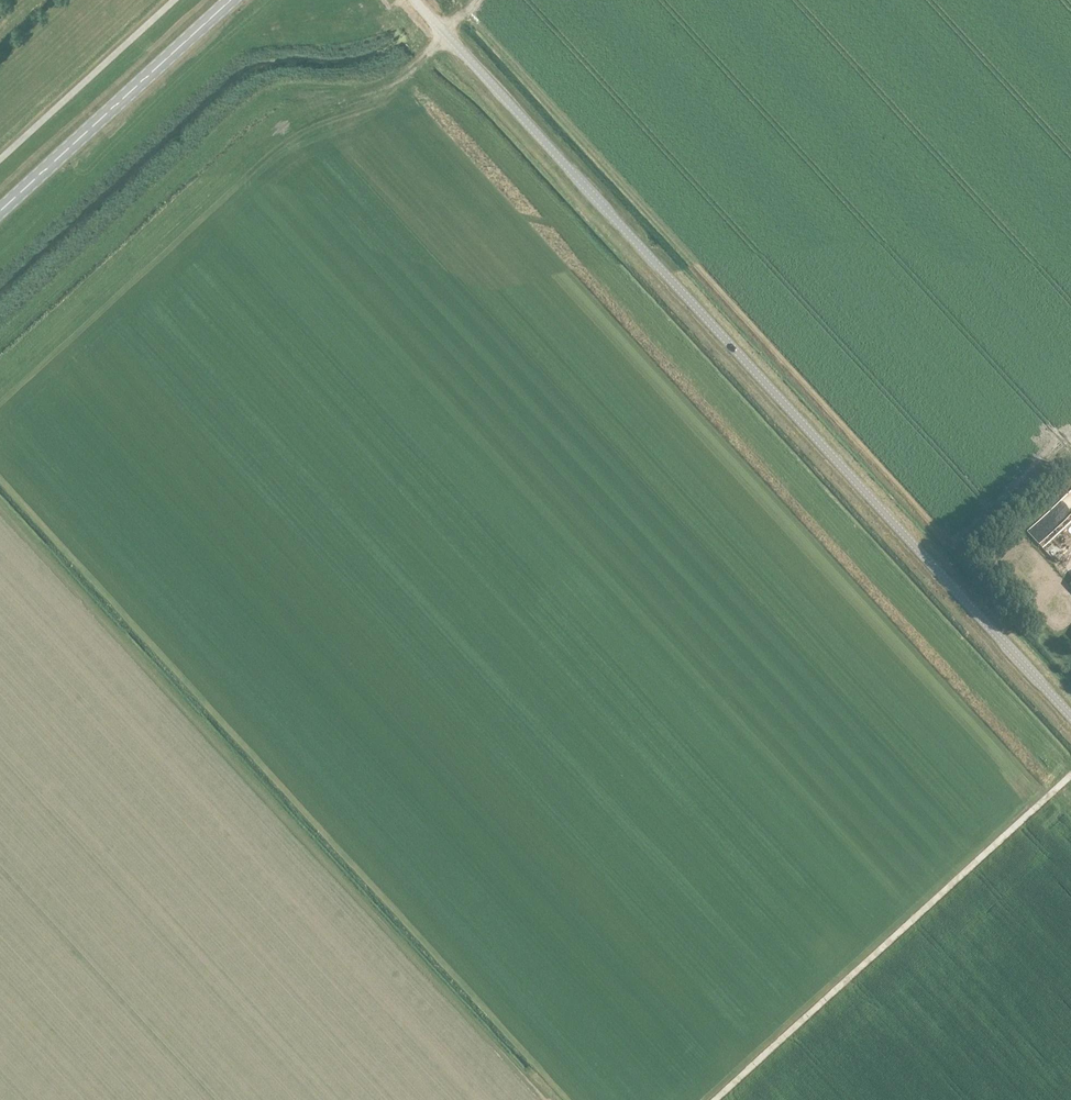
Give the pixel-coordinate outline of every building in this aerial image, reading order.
[(442,851),(447,857),(464,843),(460,837),(442,851)]
